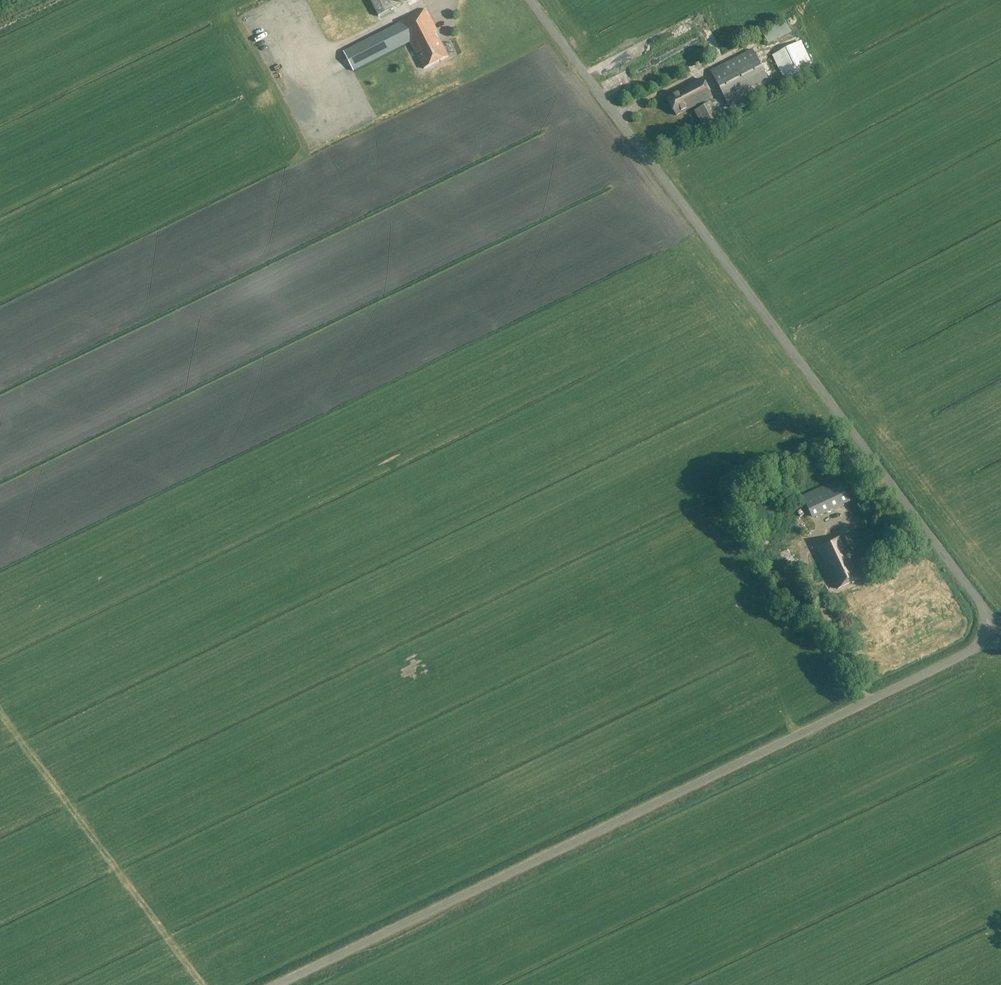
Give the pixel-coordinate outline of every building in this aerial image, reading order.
[(379,16),(394,9),(389,0),(371,0),(379,16)] [(400,23),(344,52),(354,71),(410,42),(424,69),(449,56),(439,39),(437,41),(432,33),(436,30),(425,9),(399,23),(400,23)] [(247,16),(249,26),(256,25),(254,15),(247,16)] [(781,25),(763,33),(769,43),(786,35),(781,25)] [(709,41),(713,52),(720,49),(715,38),(709,41)] [(803,43),(773,58),(785,82),(815,67),(803,43)] [(273,46),(262,49),(264,56),(275,53),(273,46)] [(753,50),(711,71),(730,108),(771,86),(753,50)] [(668,95),(697,80),(693,73),(664,88),(668,95)] [(608,79),(614,89),(622,83),(617,74),(608,79)] [(711,97),(701,80),(666,99),(676,116),(711,97)] [(624,87),(627,99),(636,96),(633,85),(624,87)] [(711,103),(695,112),(706,133),(722,125),(711,103)] [(690,156),(695,166),(704,162),(699,152),(690,156)] [(709,210),(715,206),(709,198),(703,203),(709,210)] [(839,480),(817,490),(803,496),(812,517),(848,500),(839,480)] [(843,535),(818,547),(838,589),(861,578),(855,564),(853,565),(849,557),(853,555),(843,535)]
